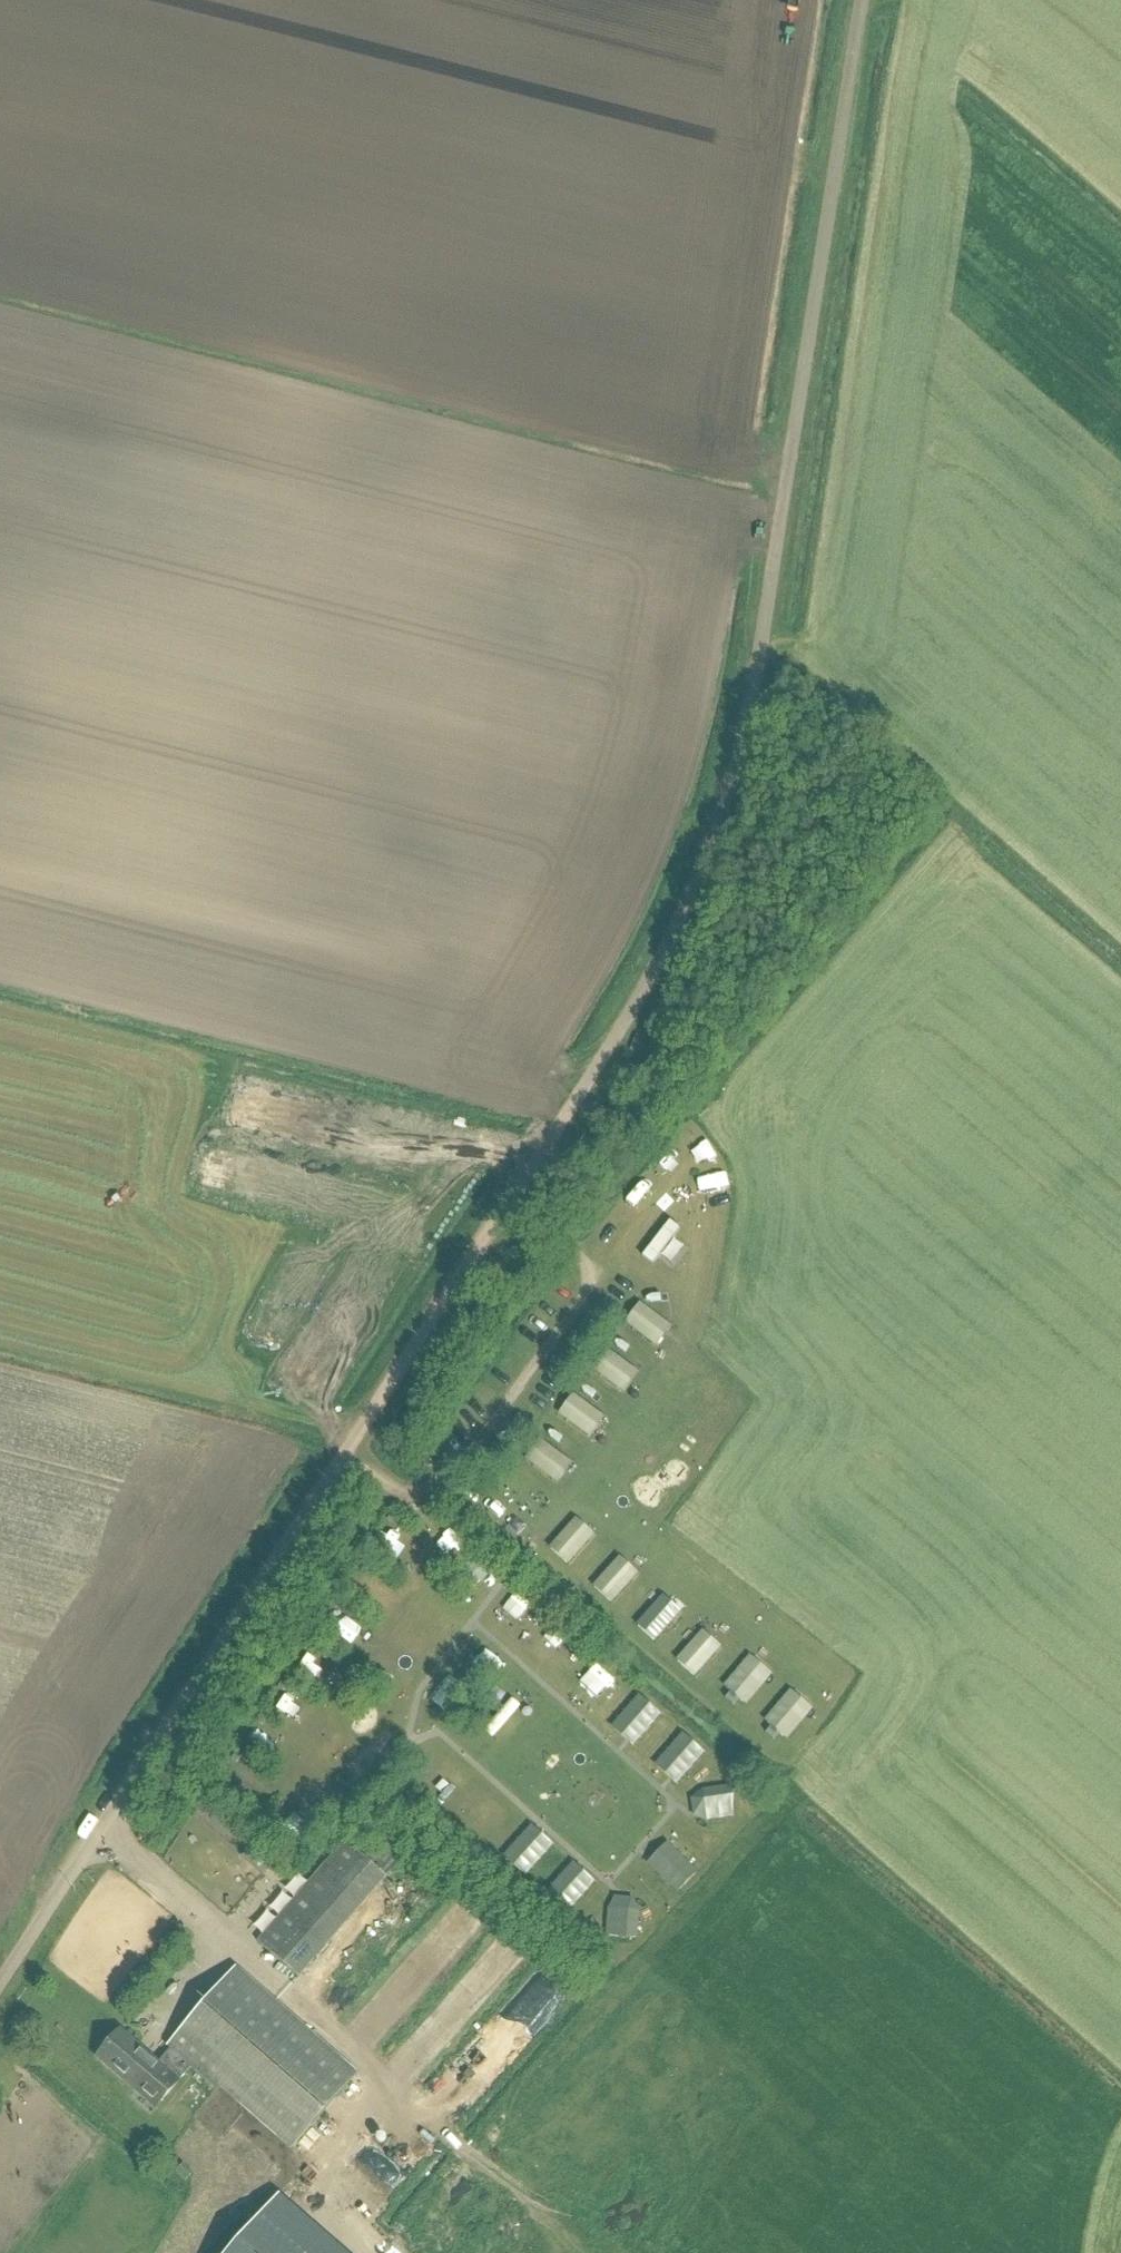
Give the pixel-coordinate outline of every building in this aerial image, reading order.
[(663,1348),(676,1328),(644,1305),(630,1325),(663,1348)] [(629,1394),(642,1372),(609,1352),(596,1375),(629,1394)] [(574,1399),(562,1422),(596,1439),(608,1416),(574,1399)] [(532,1458),(562,1482),(575,1465),(545,1441),(532,1458)] [(554,1549),(572,1565),(598,1535),(580,1520),(554,1549)] [(616,1603),(642,1574),(624,1559),(599,1588),(616,1603)] [(642,1626),(659,1643),(686,1615),(669,1598),(642,1626)] [(555,1673),(583,1643),(565,1627),(538,1657),(555,1673)] [(706,1632),(682,1663),(700,1677),(724,1647),(706,1632)] [(748,1702),(772,1671),(753,1657),(730,1688),(748,1702)] [(597,1710),(626,1681),(609,1664),(580,1693),(597,1710)] [(772,1720),(794,1737),(816,1709),(795,1692),(772,1720)] [(499,1700),(485,1715),(514,1739),(527,1724),(499,1700)] [(620,1731),(637,1747),(664,1717),(647,1702),(620,1731)] [(686,1739),(663,1772),(683,1785),(705,1752),(686,1739)] [(704,1807),(712,1814),(738,1784),(730,1777),(704,1807)] [(739,1785),(713,1815),(722,1822),(748,1793),(739,1785)] [(481,1840),(507,1811),(490,1796),(464,1825),(481,1840)] [(506,1863),(525,1877),(548,1846),(529,1832),(506,1863)] [(373,1856),(355,1840),(350,1846),(344,1842),(258,1942),(300,1978),(401,1861),(383,1845),(373,1856)] [(665,1849),(651,1866),(680,1890),(694,1873),(665,1849)] [(570,1869),(547,1899),(566,1913),(589,1882),(570,1869)] [(238,1914),(248,1902),(233,1891),(224,1904),(238,1914)] [(615,1907),(590,1935),(607,1950),(632,1922),(615,1907)] [(554,1991),(563,1984),(551,1969),(515,1998),(521,2005),(503,2020),(516,2037),(562,2001),(554,1991)] [(97,2059),(155,2110),(193,2067),(219,2090),(222,2087),(293,2149),(356,2077),(234,1970),(169,2045),(172,2048),(158,2063),(121,2031),(97,2059)] [(232,2252),(321,2252),(270,2209),(232,2252)]
